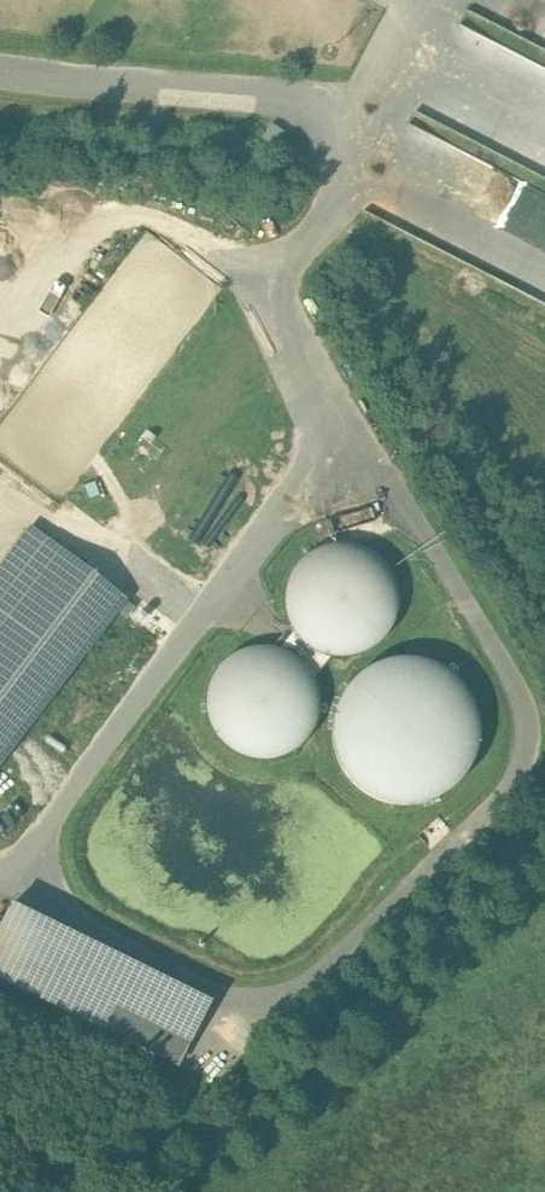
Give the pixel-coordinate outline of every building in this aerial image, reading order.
[(468,247),(491,253),(495,238),(472,232),(468,247)] [(297,544),(289,623),(307,625),(304,645),(384,654),(395,555),(297,544)] [(124,600),(61,551),(7,622),(0,616),(0,761),(124,600)] [(292,666),(283,660),(282,660),(273,657),(265,655),(255,655),(248,657),(239,660),(231,665),(223,672),(219,677),(214,685),(212,693),(210,701),(210,710),(212,719),(215,727),(219,735),(225,741),(233,748),(243,753),(254,756),(264,756),(275,754),(285,750),(294,744),(302,735),(308,725),(311,715),(312,703),(310,694),(307,683),(300,673),(292,666)] [(469,795),(467,662),(341,664),(344,797),(469,795)] [(44,921),(12,905),(0,929),(0,977),(46,1000),(177,1065),(208,1002),(182,989),(182,998),(181,998),(181,989),(182,989),(44,921)]
